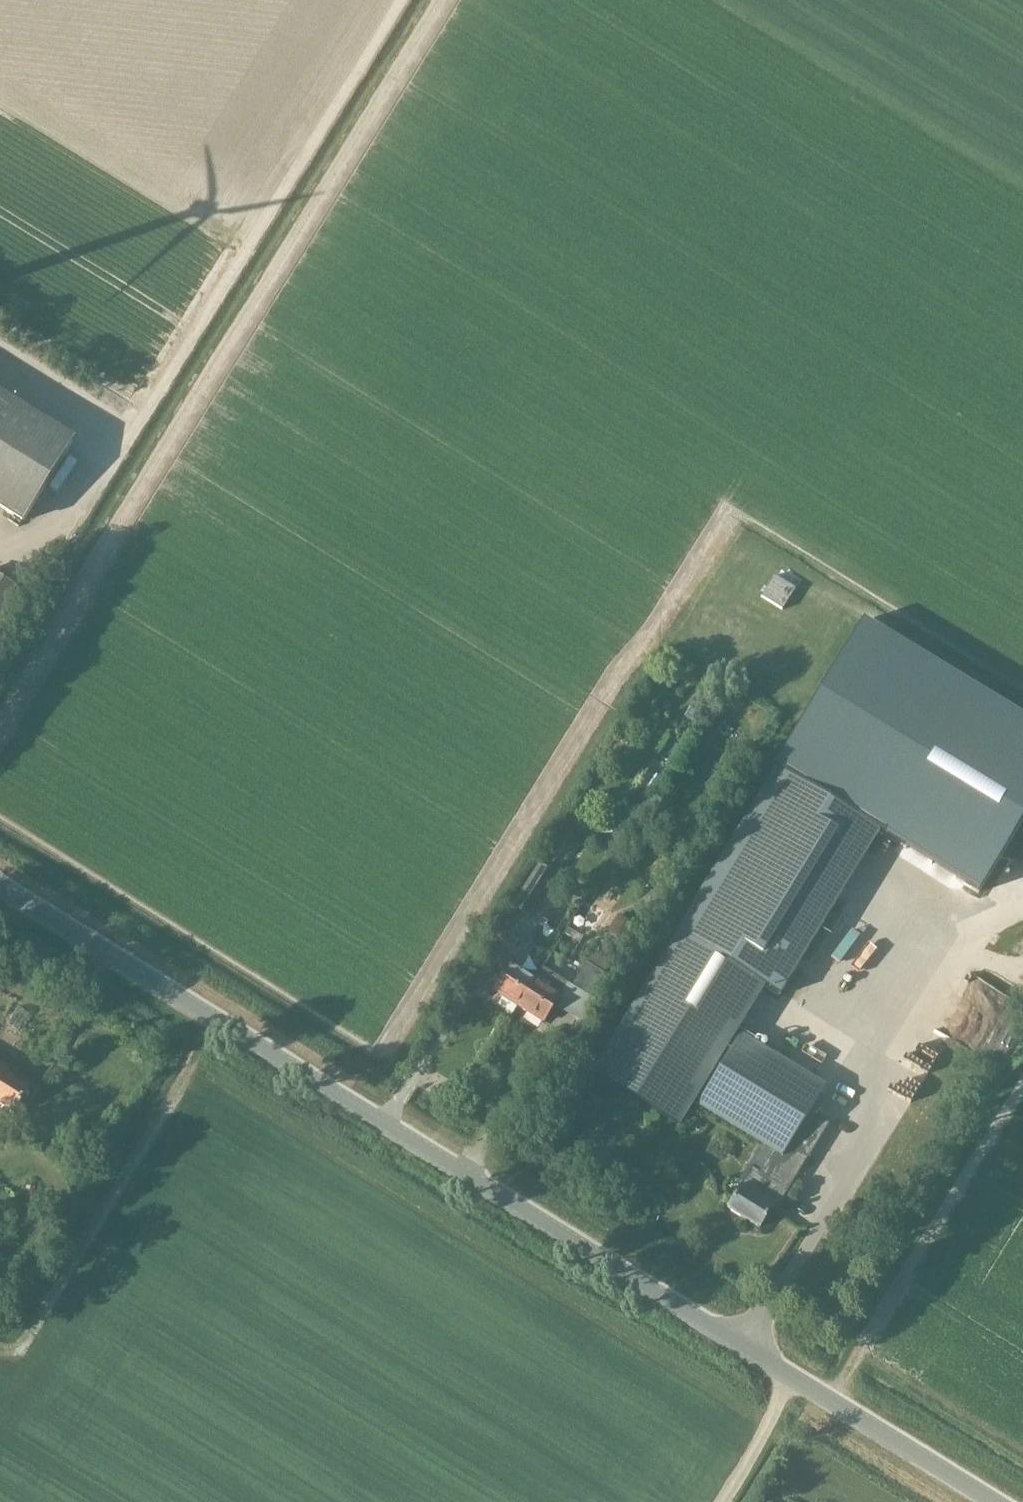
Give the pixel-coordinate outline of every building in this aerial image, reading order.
[(23,520),(73,438),(0,393),(0,506),(23,520)] [(0,578),(0,628),(23,592),(0,578)] [(595,1071),(677,1121),(761,984),(762,982),(780,993),(878,831),(978,892),(1022,818),(1022,720),(868,625),(781,768),(679,934),(595,1071)] [(537,866),(512,905),(528,915),(553,875),(537,866)] [(493,990),(518,1006),(542,967),(541,966),(533,979),(519,970),(533,948),(522,941),(508,964),(509,964),(493,990)] [(586,962),(571,985),(589,997),(604,973),(586,962)] [(568,983),(542,967),(518,1006),(543,1022),(568,983)] [(770,1205),(776,1207),(829,1122),(808,1109),(824,1084),(740,1033),(698,1101),(748,1132),(746,1135),(763,1146),(761,1150),(758,1148),(736,1183),(740,1186),(728,1206),(761,1226),(769,1212),(767,1211),(770,1205)] [(15,1114),(20,1105),(19,1104),(29,1089),(5,1074),(8,1069),(0,1064),(0,1104),(15,1114)]
